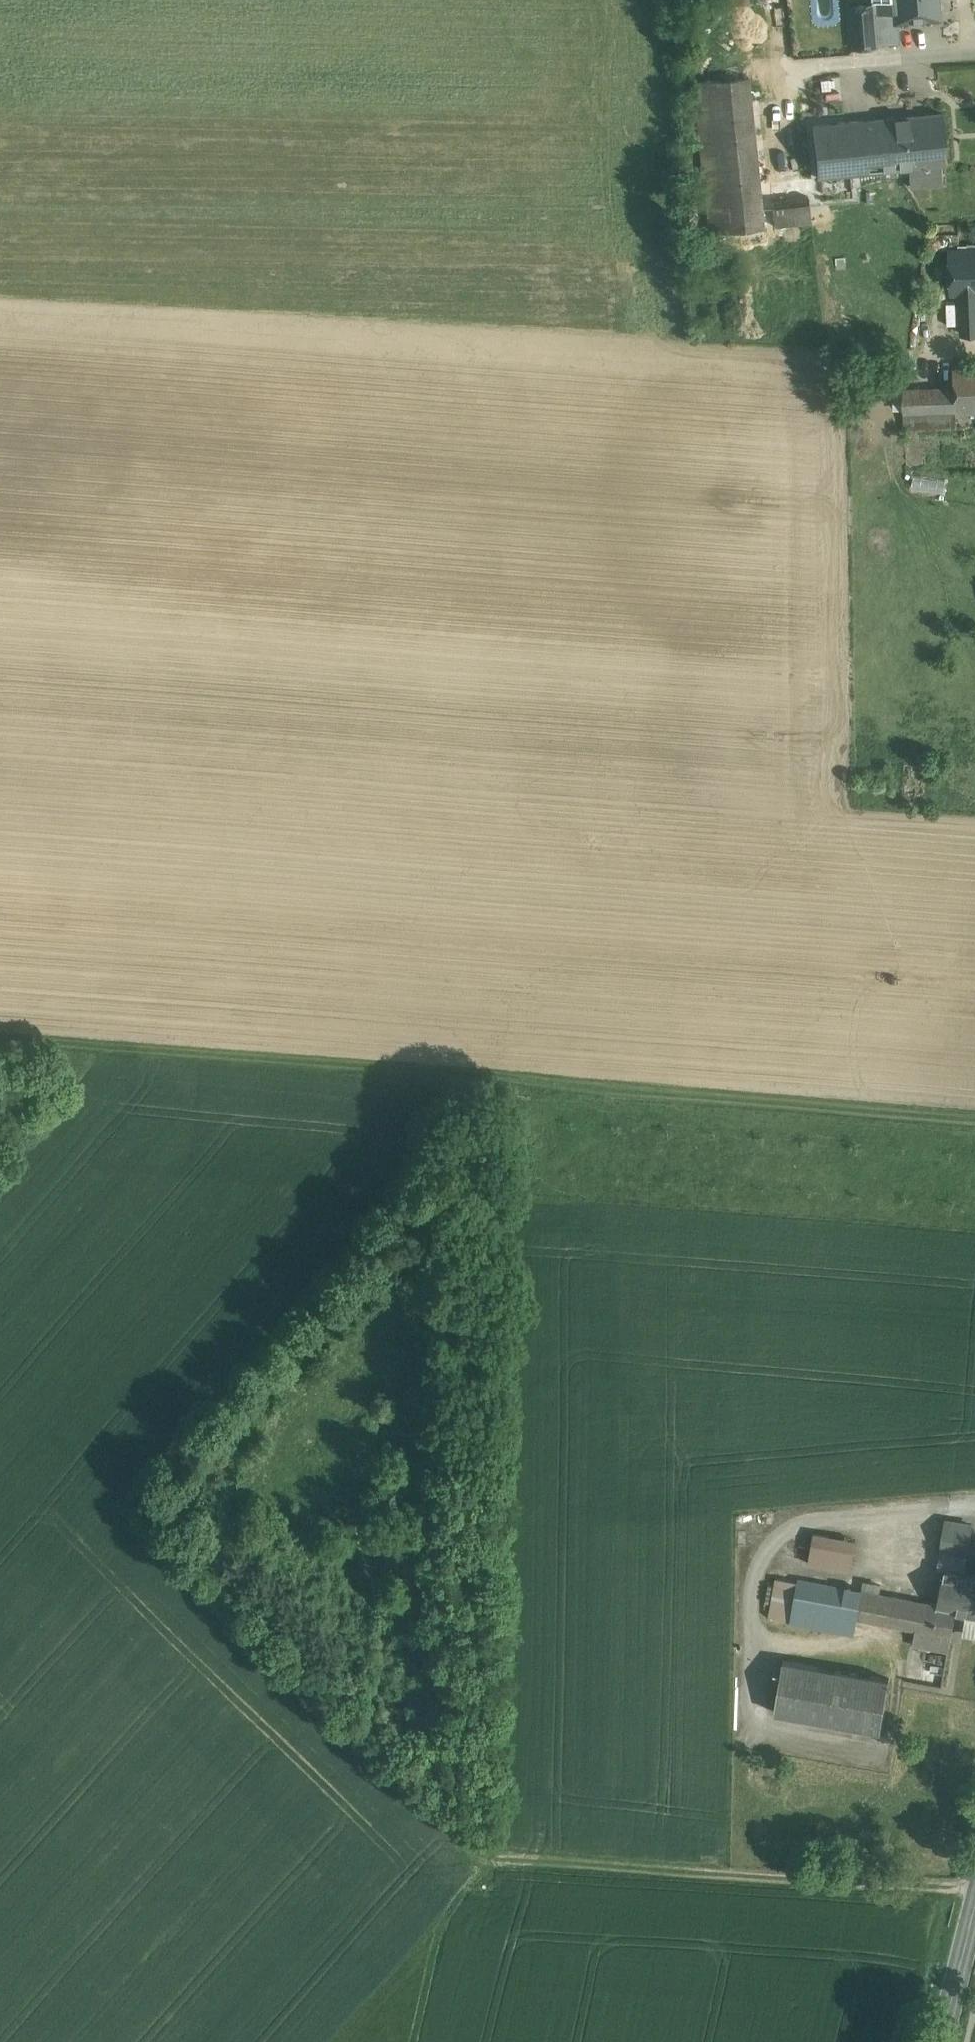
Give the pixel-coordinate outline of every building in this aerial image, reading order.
[(872,5),(873,14),(896,12),(897,23),(898,23),(939,19),(937,0),(872,0),(872,5)] [(872,5),(850,7),(853,48),(876,46),(873,14),(872,5)] [(896,12),(873,14),(876,46),(900,43),(898,23),(897,23),(896,12)] [(748,76),(693,82),(704,189),(759,184),(748,76)] [(943,112),(893,117),(899,169),(948,164),(943,112)] [(893,117),(814,126),(819,178),(899,169),(893,117)] [(759,184),(704,189),(709,233),(764,227),(761,202),(759,184)] [(834,202),(834,200),(834,198),(832,196),(830,194),(828,194),(826,194),(824,196),(823,198),(822,200),(823,202),(824,204),(826,205),(828,206),(831,205),(832,204),(834,202)] [(809,196),(761,202),(764,227),(811,222),(809,196)] [(950,252),(952,295),(960,295),(962,335),(974,334),(974,251),(950,252)] [(903,408),(904,417),(956,414),(974,413),(974,365),(954,366),(955,388),(903,390),(903,408)] [(903,390),(894,391),(894,408),(903,408),(903,390)] [(956,414),(904,417),(905,430),(957,428),(956,414)] [(932,766),(904,764),(901,808),(929,810),(932,766)] [(971,1525),(946,1522),(942,1551),(966,1554),(971,1525)] [(814,1534),(809,1565),(850,1572),(856,1541),(814,1534)] [(963,1573),(966,1554),(942,1551),(938,1568),(944,1569),(963,1573)] [(963,1573),(944,1569),(938,1605),(933,1633),(915,1630),(913,1645),(949,1652),(955,1614),(965,1616),(973,1574),(963,1573)] [(973,1574),(965,1616),(967,1616),(974,1618),(974,1575),(973,1574)] [(797,1583),(776,1579),(769,1617),(790,1621),(797,1583)] [(861,1591),(798,1579),(797,1583),(790,1621),(853,1632),(856,1619),(861,1591)] [(881,1586),(863,1582),(862,1591),(879,1594),(881,1586)] [(862,1591),(861,1591),(856,1619),(915,1630),(933,1633),(938,1605),(879,1594),(862,1591)] [(967,1616),(963,1634),(974,1636),(974,1618),(967,1616)] [(890,1679),(783,1660),(775,1711),(881,1730),(890,1679)]
